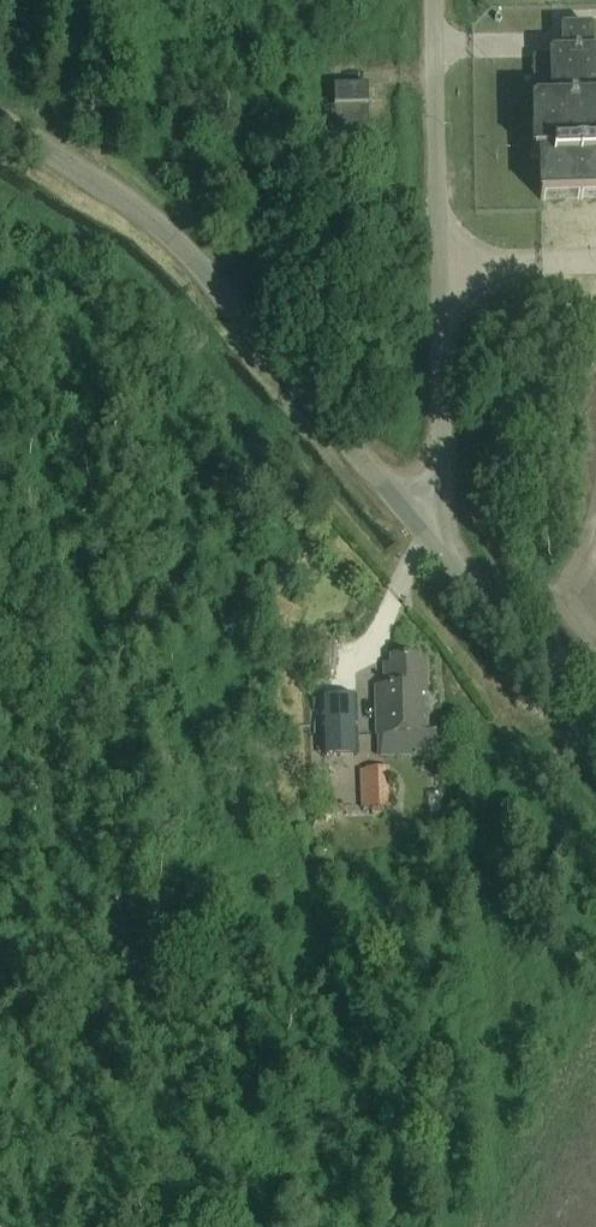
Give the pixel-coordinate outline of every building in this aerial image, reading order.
[(590,55),(589,29),(561,29),(562,55),(549,56),(547,58),(533,59),(534,108),(531,109),(532,158),(541,158),(542,201),(595,199),(595,54),(590,55)] [(334,153),(368,152),(367,89),(333,89),(334,153)] [(349,667),(350,642),(326,641),(326,667),(349,667)] [(387,685),(378,685),(378,734),(427,734),(426,665),(417,665),(417,657),(394,657),(394,665),(386,666),(387,685)] [(321,696),(321,747),(357,747),(357,722),(343,722),(342,698),(327,699),(327,696),(321,696)] [(367,771),(361,771),(362,809),(391,809),(390,769),(367,770),(367,771)] [(319,804),(320,819),(336,818),(336,804),(319,804)]
